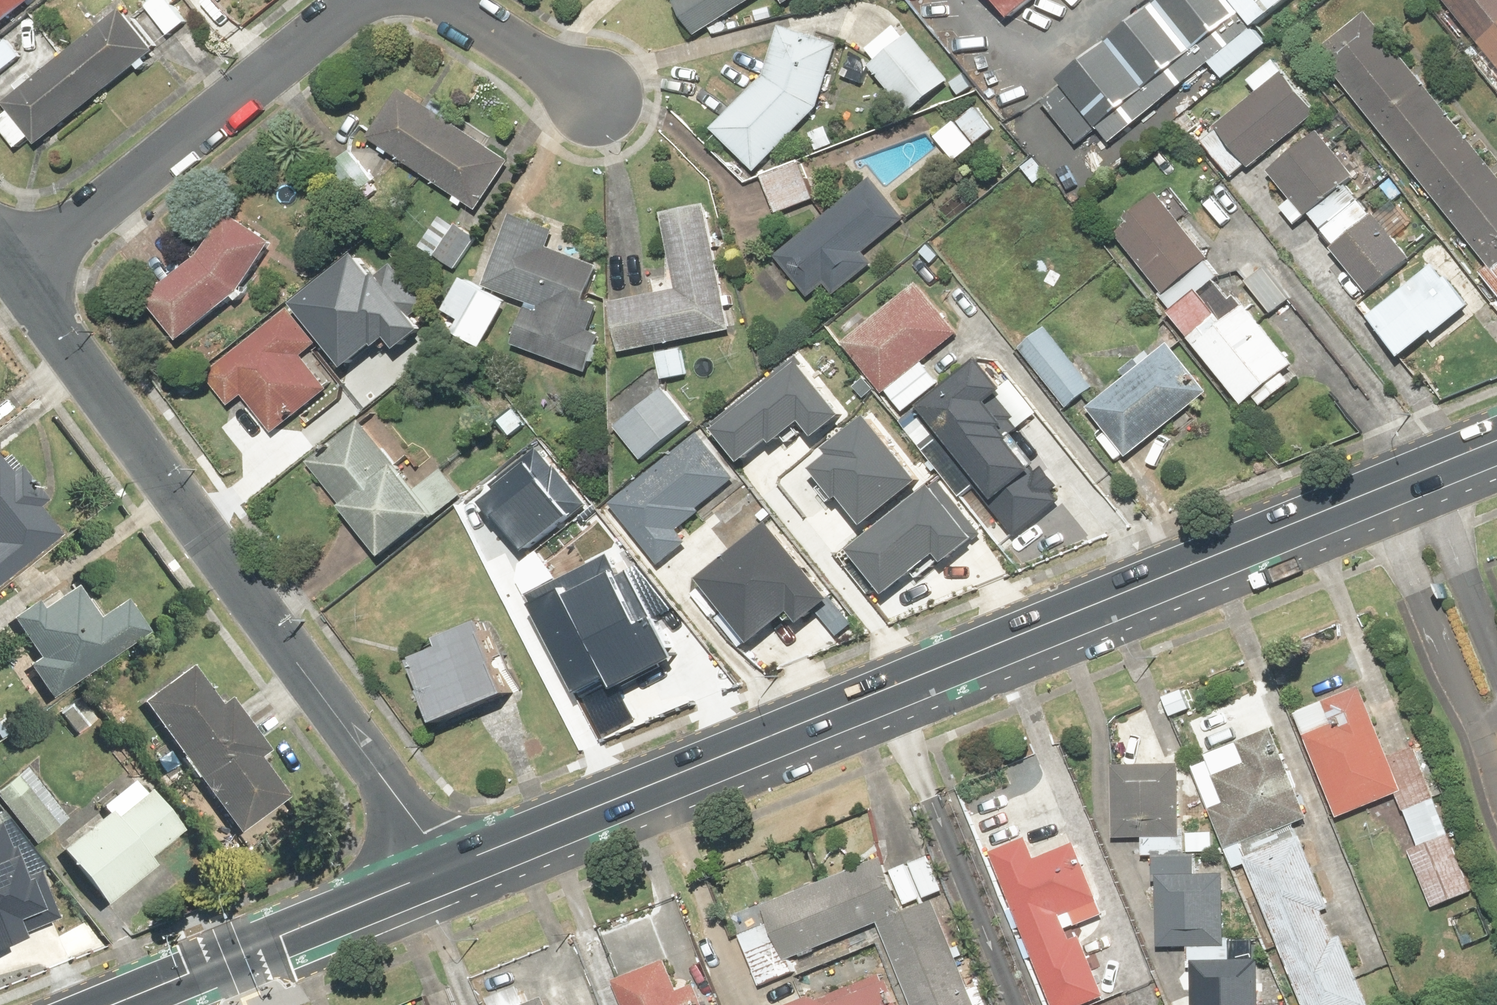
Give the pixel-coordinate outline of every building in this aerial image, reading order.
[(36,0),(0,0),(0,30),(36,0)] [(146,6),(173,38),(189,24),(170,0),(153,0),(146,6)] [(676,2),(701,37),(754,0),(679,0),(676,2)] [(1014,14),(1031,0),(1003,0),(1014,14)] [(1105,147),(1289,0),(1154,0),(1052,82),(1105,147)] [(1496,63),(1496,0),(1448,0),(1496,63)] [(43,146),(156,47),(121,6),(7,106),(43,146)] [(1372,11),(1321,51),(1492,266),(1483,272),(1496,290),(1496,168),(1372,11)] [(781,23),(768,73),(713,128),(759,173),(827,105),(844,39),(781,23)] [(880,62),(875,66),(913,111),(952,78),(915,33),(899,46),(887,32),(868,48),(880,62)] [(1221,130),(1205,143),(1234,177),(1250,164),(1253,169),(1321,112),(1276,59),(1251,81),(1262,93),(1219,128),(1221,130)] [(403,86),(370,134),(481,211),(514,162),(403,86)] [(998,128),(977,104),(938,137),(959,162),(998,128)] [(831,124),(811,131),(820,154),(840,146),(831,124)] [(1310,219),(1336,198),(1361,177),(1323,130),(1272,172),(1310,219)] [(355,148),(331,167),(355,197),(379,178),(355,148)] [(804,163),(766,177),(780,215),(818,201),(804,163)] [(869,253),(908,220),(872,177),(777,257),(812,300),(832,284),(839,293),(876,262),(869,253)] [(1162,296),(1250,407),(1261,399),(1266,406),(1296,383),(1290,375),(1301,367),(1251,303),(1242,310),(1219,281),(1223,278),(1211,262),(1215,259),(1166,197),(1119,234),(1166,293),(1162,296)] [(1337,246),(1334,248),(1371,295),(1414,261),(1378,214),(1374,217),(1364,203),(1326,232),(1337,246)] [(680,289),(614,302),(624,352),(733,331),(708,205),(665,213),(680,289)] [(233,212),(206,255),(152,299),(187,342),(241,297),(278,239),(233,212)] [(595,331),(604,306),(593,302),(605,266),(553,249),(560,230),(514,214),(489,287),(531,301),(515,348),(591,374),(605,334),(595,331)] [(441,215),(421,247),(460,271),(480,239),(441,215)] [(1261,274),(1252,261),(1240,270),(1275,315),(1295,300),(1270,267),(1261,274)] [(1386,305),(1371,317),(1406,359),(1438,332),(1442,337),(1479,306),(1455,276),(1451,279),(1437,263),(1396,297),(1393,293),(1383,301),(1386,305)] [(510,303),(465,280),(448,312),(463,320),(456,334),(486,349),(510,303)] [(908,412),(943,383),(927,364),(963,333),(920,283),(846,345),(889,396),(892,394),(908,412)] [(305,353),(319,341),(292,308),(209,376),(234,407),(245,397),(275,434),(333,387),(305,353)] [(1046,328),(1021,348),(1070,409),(1095,390),(1046,328)] [(356,362),(342,343),(325,356),(359,401),(393,376),(373,350),(356,362)] [(1130,377),(1091,408),(1132,460),(1213,395),(1172,343),(1144,365),(1140,360),(1125,371),(1130,377)] [(687,347),(660,352),(665,382),(692,377),(687,347)] [(801,353),(717,418),(745,453),(772,431),(777,437),(806,414),(819,431),(846,410),(801,353)] [(984,354),(922,404),(945,431),(934,440),(968,483),(984,470),(1003,495),(997,500),(1020,529),(1065,492),(1016,431),(1023,425),(1014,415),(1019,411),(1003,392),(1010,386),(984,354)] [(665,387),(618,428),(647,461),(694,421),(665,387)] [(515,405),(497,419),(513,439),(531,425),(515,405)] [(836,448),(818,463),(842,493),(846,490),(870,519),(924,476),(873,412),(832,444),(836,448)] [(419,489),(364,421),(310,465),(386,558),(465,494),(444,469),(419,489)] [(703,511),(742,479),(703,431),(615,503),(666,565),(691,544),(682,532),(706,513),(703,511)] [(544,450),(487,494),(529,547),(586,503),(544,450)] [(0,456),(0,584),(63,536),(41,508),(46,504),(17,466),(11,470),(0,456)] [(944,478),(861,543),(893,584),(943,546),(951,556),(985,530),(944,478)] [(813,623),(842,599),(773,518),(701,580),(756,643),(798,606),(813,623)] [(609,553),(532,592),(582,688),(612,673),(618,684),(679,653),(632,562),(618,569),(609,553)] [(100,617),(75,584),(44,607),(37,598),(8,619),(37,657),(25,666),(51,702),(147,631),(123,599),(100,617)] [(445,648),(417,659),(444,726),(518,695),(487,621),(441,640),(445,648)] [(220,704),(191,665),(141,702),(240,836),(290,799),(260,759),(270,752),(229,697),(220,704)] [(1435,908),(1477,891),(1417,743),(1393,753),(1365,686),(1298,713),(1341,818),(1400,794),(1421,845),(1411,849),(1435,908)] [(78,695),(58,712),(77,734),(98,717),(78,695)] [(1374,1004),(1345,934),(1336,937),(1325,911),(1334,907),(1305,835),(1252,857),(1247,845),(1314,818),(1277,725),(1208,753),(1210,759),(1195,765),(1235,867),(1249,862),(1308,1004),(1373,1004),(1374,1004)] [(1233,941),(1227,941),(1228,871),(1200,871),(1200,855),(1188,855),(1188,838),(1183,838),(1184,761),(1115,760),(1114,838),(1144,838),(1144,853),(1155,854),(1155,880),(1159,880),(1158,945),(1189,945),(1189,968),(1193,968),(1193,1004),(1263,1004),(1264,954),(1233,954),(1233,941)] [(0,790),(0,803),(34,846),(68,819),(27,768),(0,790)] [(105,814),(60,852),(106,907),(156,866),(150,859),(183,831),(164,809),(161,811),(133,778),(99,806),(105,814)] [(59,914),(40,865),(20,873),(0,824),(0,937),(59,914)] [(993,852),(1057,1004),(1085,1004),(1110,994),(1085,934),(1077,938),(1068,916),(1104,901),(1079,842),(1041,858),(1031,836),(993,852)] [(932,854),(912,863),(927,897),(948,888),(932,854)] [(908,864),(893,870),(887,856),(765,906),(772,922),(741,935),(761,985),(797,970),(792,958),(880,922),(914,1004),(977,1004),(934,899),(911,908),(909,904),(922,899),(908,864)] [(1483,906),(1456,916),(1467,946),(1495,936),(1483,906)] [(667,954),(612,980),(624,1004),(712,1004),(700,978),(682,986),(667,954)] [(889,994),(894,991),(882,973),(816,999),(814,994),(785,1004),(889,1004),(889,994)] [(548,993),(526,1002),(519,985),(488,998),(491,1004),(553,1004),(548,993)]
